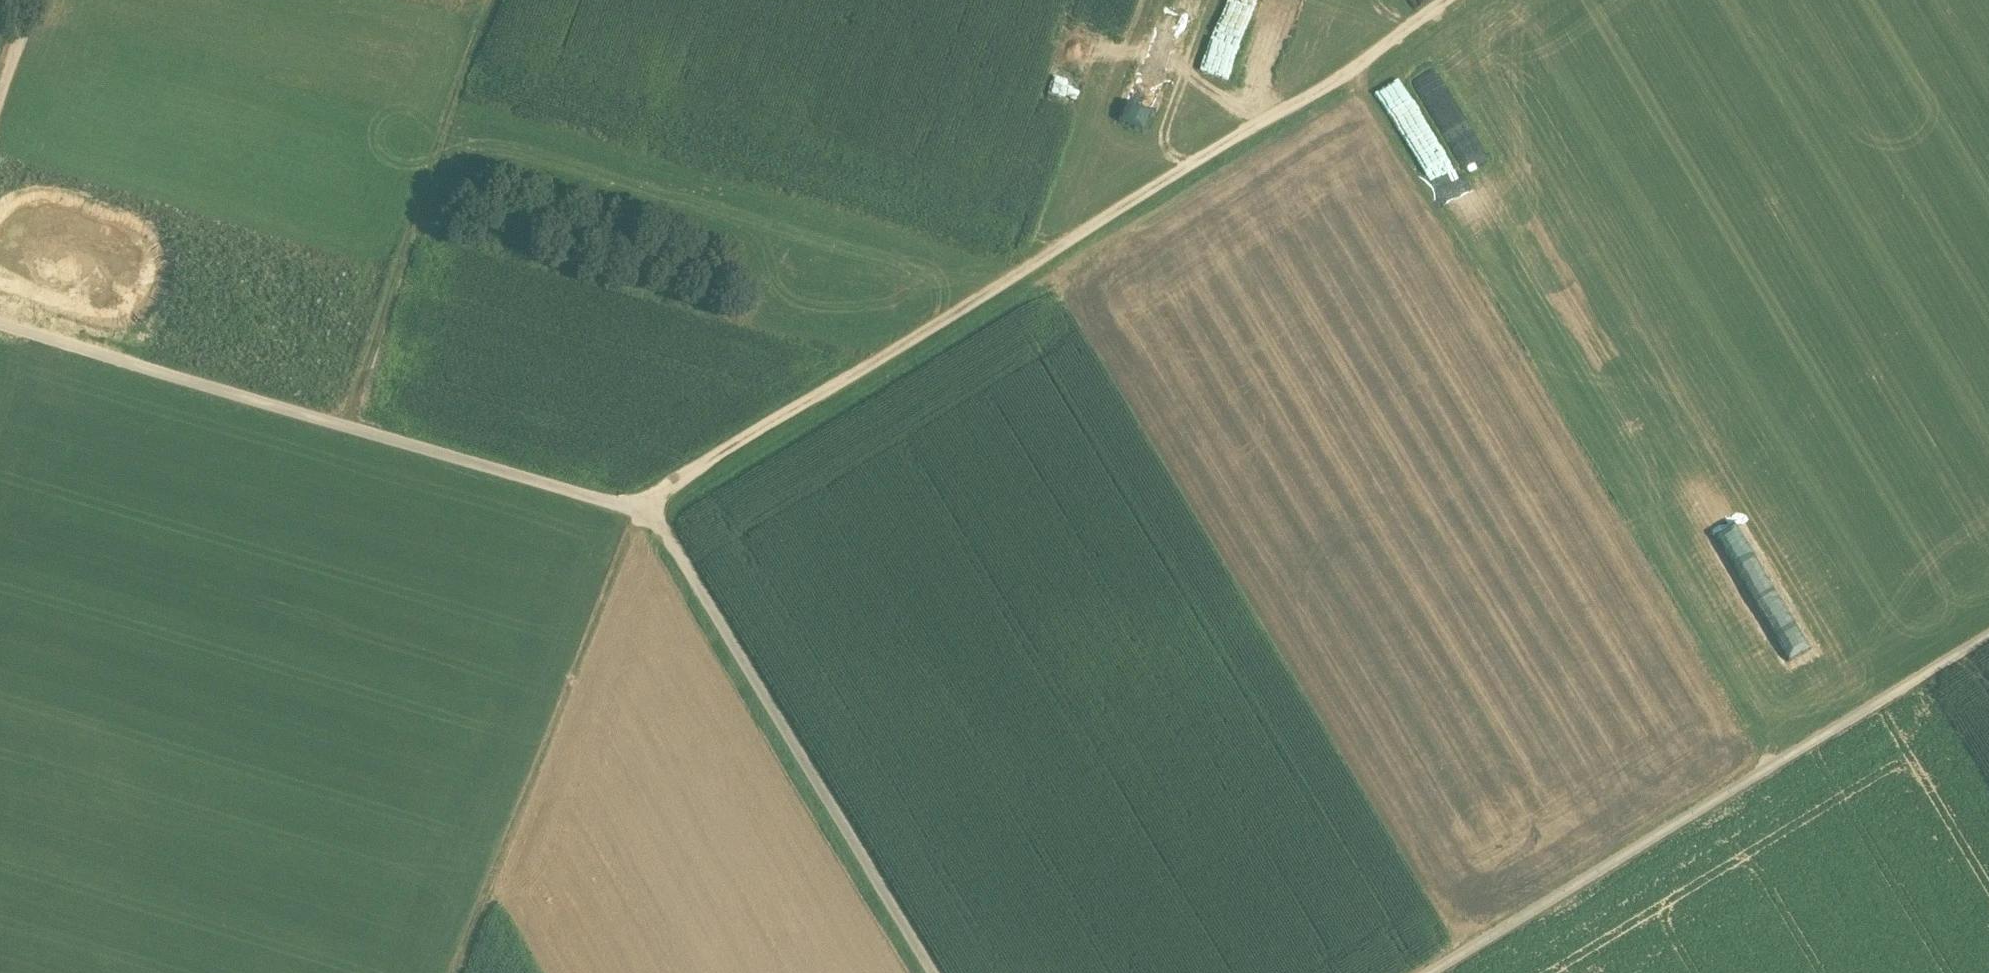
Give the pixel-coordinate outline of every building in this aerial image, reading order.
[(1050,94),(1076,104),(1085,79),(1058,69),(1050,94)]
